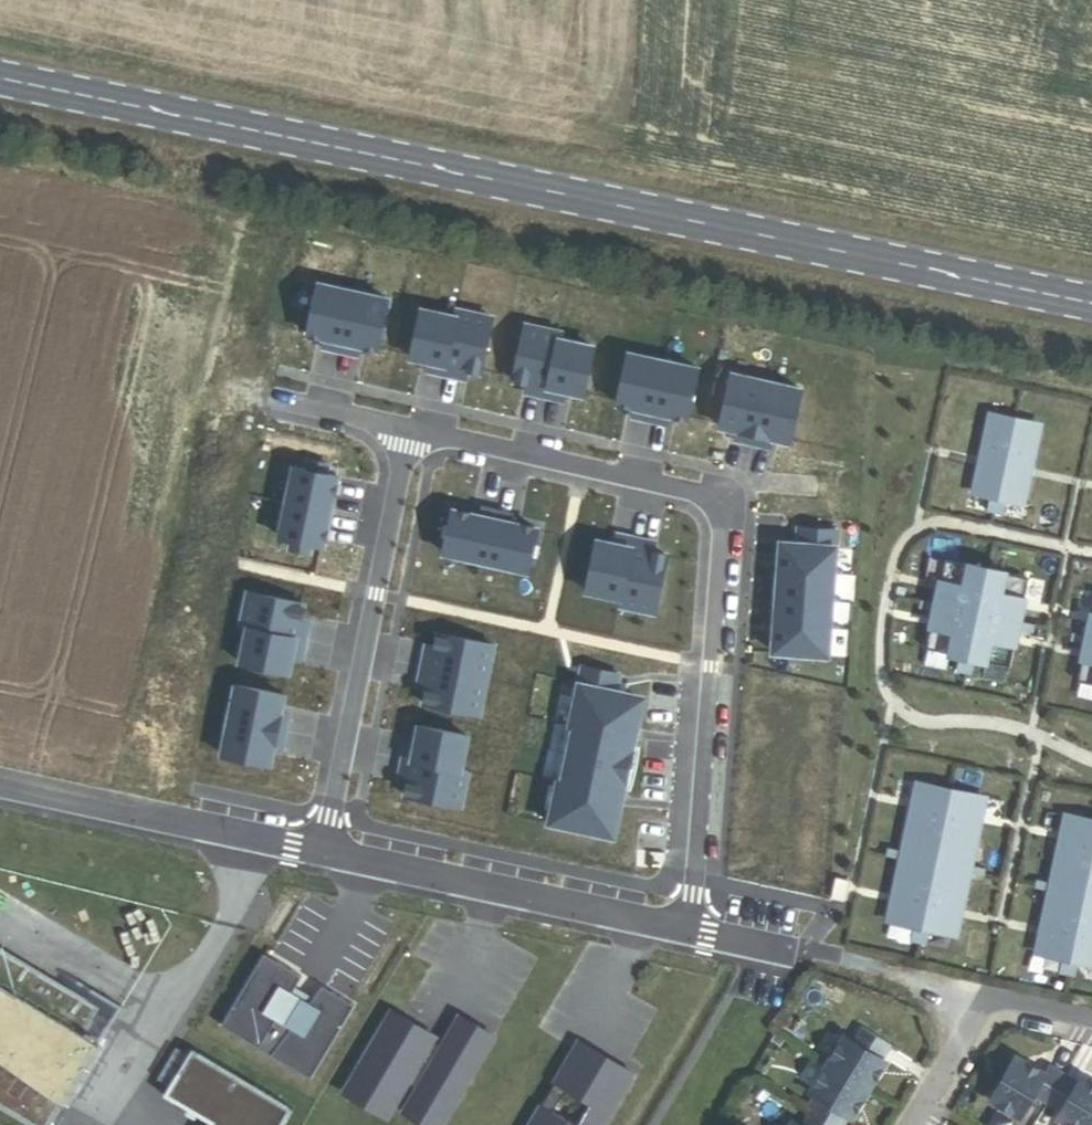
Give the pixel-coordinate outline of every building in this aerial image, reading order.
[(384,302),(315,287),(304,337),(322,341),(320,350),(353,358),(355,349),(373,353),(384,302)] [(453,320),(418,313),(407,361),(426,365),(424,374),(457,381),(459,372),(476,375),(489,320),(454,313),(453,320)] [(559,336),(522,328),(510,383),(528,387),(526,396),(559,403),(561,394),(579,397),(590,350),(558,343),(559,336)] [(694,371),(625,355),(614,406),(632,410),(630,419),(663,426),(665,417),(683,421),(694,371)] [(798,392),(729,376),(716,429),(735,433),(733,442),(751,446),(766,449),(768,441),(786,445),(798,392)] [(1009,504),(1026,426),(977,416),(960,493),(976,497),(993,500),(1009,504)] [(304,473),(290,470),(276,540),(289,543),(287,552),(306,556),(308,547),(320,549),(334,479),(322,477),(324,466),(306,462),(304,473)] [(973,510),(990,514),(993,500),(976,497),(973,510)] [(450,513),(440,556),(525,574),(534,531),(508,526),(511,515),(478,508),(475,519),(450,513)] [(794,546),(778,545),(770,655),(825,659),(834,533),(796,530),(794,546)] [(612,547),(594,544),(583,594),(618,601),(617,608),(652,615),(663,558),(645,554),(647,545),(614,538),(612,547)] [(1006,622),(1015,579),(932,560),(922,604),(920,612),(912,650),(946,657),(962,661),(996,668),(1004,631),(1006,622)] [(1084,594),(1075,637),(1073,646),(1065,683),(1091,689),(1091,595),(1084,594)] [(300,607),(245,596),(238,632),(244,633),(237,666),(285,677),(289,659),(299,661),(305,627),(296,625),(300,607)] [(907,610),(920,612),(922,604),(909,601),(907,610)] [(1018,634),(1020,625),(1006,622),(1004,631),(1018,634)] [(1059,643),(1073,646),(1075,637),(1061,634),(1059,643)] [(490,648),(435,637),(432,655),(423,653),(416,686),(424,688),(420,706),(476,718),(490,648)] [(946,657),(943,671),(960,674),(962,661),(946,657)] [(616,677),(580,670),(567,728),(571,729),(559,785),(555,784),(546,826),(604,838),(611,807),(618,809),(635,730),(627,728),(633,698),(612,694),(616,677)] [(281,699),(233,689),(219,759),(267,768),(271,750),(279,752),(286,719),(277,717),(281,699)] [(467,739),(416,729),(413,747),(403,746),(397,779),(406,780),(402,799),(458,810),(465,773),(460,772),(467,739)] [(917,930),(942,936),(955,875),(957,866),(972,799),(905,784),(891,852),(889,860),(875,921),(900,927),(917,930)] [(1066,963),(1091,968),(1091,963),(1091,825),(1054,817),(1039,884),(1037,893),(1024,954),(1049,959),(1066,963)] [(891,852),(877,849),(875,857),(889,860),(891,852)] [(957,866),(955,875),(969,878),(971,869),(957,866)] [(836,899),(848,900),(849,879),(837,878),(836,899)] [(1026,881),(1024,890),(1037,893),(1039,884),(1026,881)] [(900,927),(897,941),(914,944),(917,930),(900,927)] [(53,978),(0,947),(0,1054),(4,1056),(0,1064),(0,1104),(37,1124),(50,1124),(120,1004),(58,968),(53,978)] [(303,981),(265,958),(221,1030),(311,1084),(356,1009),(323,990),(311,1010),(292,999),(303,981)] [(1049,959),(1046,973),(1063,977),(1066,963),(1049,959)] [(427,1027),(396,1009),(348,1090),(369,1102),(373,1095),(395,1108),(412,1080),(422,1086),(408,1110),(434,1124),(444,1124),(489,1050),(483,1047),(492,1031),(464,1014),(446,1046),(435,1040),(424,1033),(427,1027)] [(435,1040),(439,1034),(427,1027),(424,1033),(435,1040)] [(842,1035),(825,1064),(868,1090),(885,1061),(883,1060),(892,1045),(862,1027),(853,1042),(842,1035)] [(483,1047),(489,1050),(498,1034),(492,1031),(483,1047)] [(295,1105),(194,1045),(166,1092),(213,1120),(209,1124),(283,1124),(295,1105)] [(577,1052),(594,1062),(598,1055),(581,1045),(577,1052)] [(635,1077),(598,1055),(594,1062),(577,1052),(557,1085),(567,1091),(598,1109),(588,1124),(606,1124),(635,1077)] [(1046,1104),(1064,1073),(1050,1064),(1045,1073),(1014,1056),(988,1100),(1019,1118),(1032,1096),(1046,1104)] [(831,1124),(844,1124),(849,1117),(851,1118),(868,1090),(825,1064),(808,1092),(818,1098),(810,1112),(831,1124)] [(1064,1073),(1046,1104),(1060,1112),(1056,1119),(1066,1124),(1091,1124),(1091,1123),(1091,1082),(1081,1076),(1078,1081),(1064,1073)] [(557,1085),(543,1109),(552,1115),(567,1091),(557,1085)] [(369,1102),(391,1115),(395,1108),(373,1095),(369,1102)] [(534,1124),(569,1124),(552,1115),(543,1109),(534,1124)] [(810,1112),(802,1124),(831,1124),(810,1112)]
